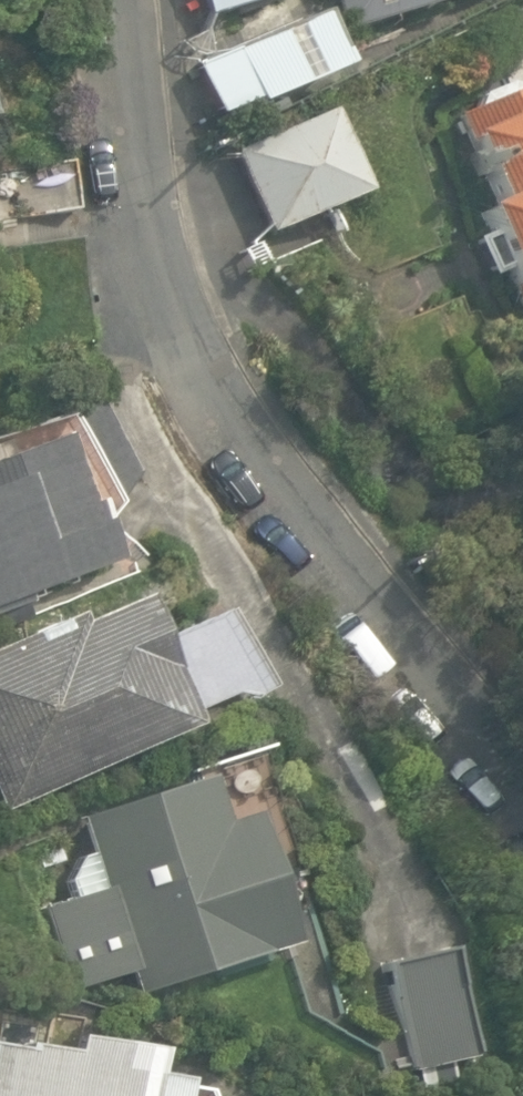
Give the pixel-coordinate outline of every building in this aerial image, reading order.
[(206,16),(261,0),(201,0),(206,16)] [(346,22),(424,0),(340,0),(346,22)] [(227,54),(250,106),(332,69),(310,18),(227,54)] [(223,60),(194,72),(211,115),(240,103),(223,60)] [(455,115),(494,202),(476,210),(513,293),(522,288),(522,84),(455,115)] [(232,153),(265,231),(352,194),(319,116),(232,153)] [(67,203),(61,154),(0,163),(0,212),(67,203)] [(1,629),(27,620),(22,605),(28,603),(25,596),(110,564),(107,554),(112,553),(102,525),(136,475),(100,410),(0,439),(0,449),(4,457),(0,459),(0,626),(1,629)] [(186,722),(181,711),(230,688),(234,696),(259,685),(215,607),(148,638),(128,594),(73,619),(68,608),(0,640),(0,808),(186,722)] [(127,962),(135,987),(290,936),(248,807),(222,815),(207,767),(78,809),(89,845),(77,849),(66,873),(72,892),(43,901),(68,981),(127,962)] [(378,957),(402,1063),(468,1049),(444,943),(378,957)] [(0,1048),(0,1095),(177,1095),(179,1084),(149,1079),(154,1052),(72,1039),(69,1055),(22,1047),(21,1052),(0,1048)]
